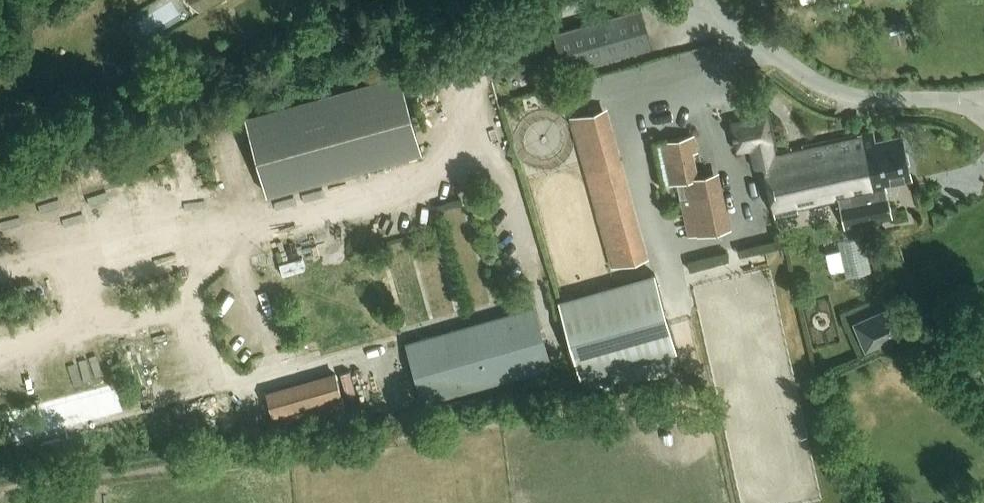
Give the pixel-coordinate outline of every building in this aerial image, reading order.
[(194,9),(208,0),(189,0),(194,9)] [(641,8),(554,33),(565,71),(652,46),(641,8)] [(267,193),(421,150),(400,72),(245,115),(267,193)] [(607,109),(569,120),(610,269),(648,259),(607,109)] [(776,151),(767,112),(730,120),(737,151),(751,148),(756,167),(764,165),(776,218),(799,213),(798,208),(839,199),(845,228),(892,218),(885,183),(911,177),(902,133),(875,139),(873,130),(776,151)] [(697,152),(694,135),(657,143),(666,184),(684,180),(687,197),(681,198),(689,236),(723,229),(711,173),(698,176),(693,152),(697,152)] [(844,267),(845,274),(873,268),(865,231),(837,237),(839,247),(825,250),(829,270),(844,267)] [(690,267),(731,257),(729,248),(688,258),(690,267)] [(304,253),(276,261),(280,273),(307,266),(304,253)] [(655,272),(558,300),(580,378),(677,350),(655,272)] [(535,305),(406,342),(423,403),(552,366),(535,305)] [(896,305),(854,323),(866,350),(908,332),(896,305)] [(335,371),(266,391),(276,426),(345,407),(335,371)]
